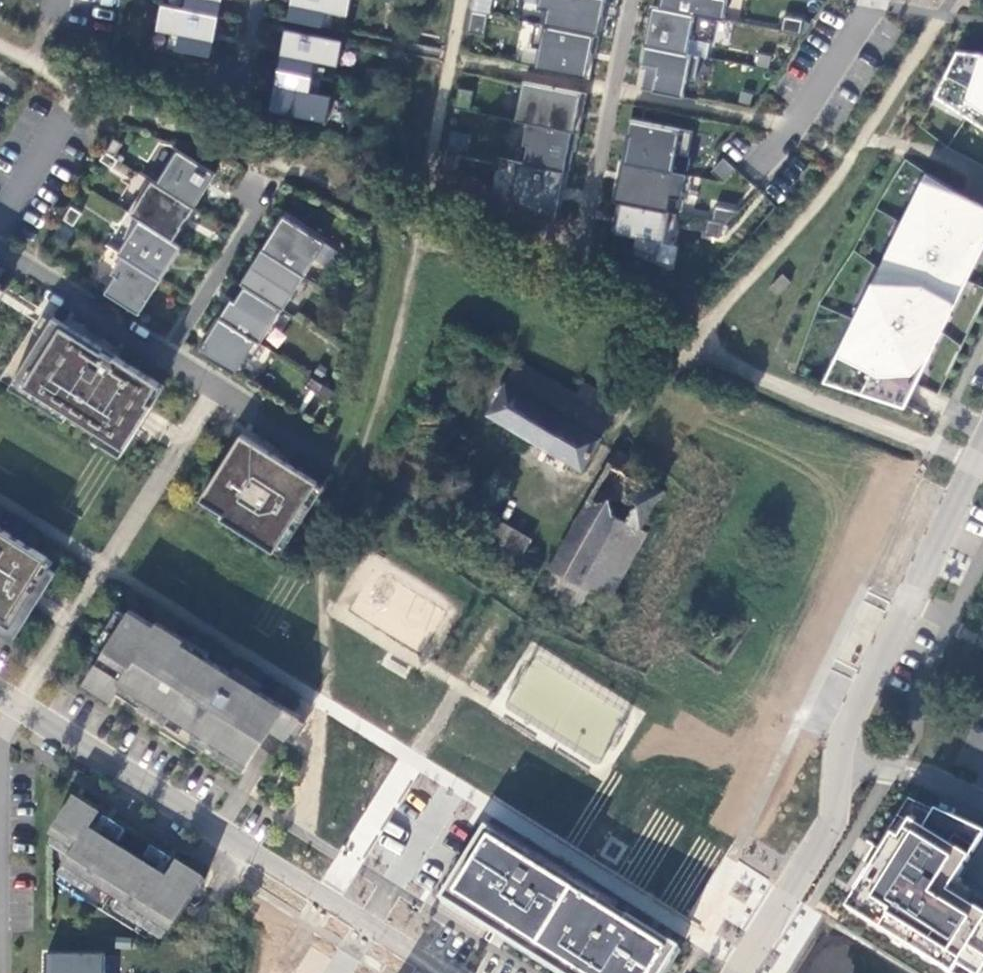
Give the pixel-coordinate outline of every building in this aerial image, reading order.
[(184,9),(219,15),(222,0),(186,0),(184,9)] [(289,19),(330,26),(333,12),(347,14),(350,0),(292,0),(289,19)] [(488,14),(491,0),(473,0),(471,11),(488,14)] [(538,8),(548,10),(545,25),(599,36),(606,0),(540,0),(538,8)] [(724,20),(728,0),(662,0),(660,7),(724,20)] [(211,55),(219,15),(184,9),(162,5),(157,29),(171,32),(168,47),(211,55)] [(488,14),(471,11),(467,32),(484,35),(488,14)] [(595,53),(599,36),(545,25),(535,23),(531,48),(541,50),(537,69),(586,78),(591,52),(595,53)] [(338,64),(343,39),(286,29),(278,69),(312,75),(315,60),(338,64)] [(696,80),(701,56),(645,46),(641,69),(644,70),(641,89),(684,97),(687,78),(696,80)] [(982,126),(982,51),(955,50),(933,93),(982,126)] [(590,79),(595,53),(591,52),(586,78),(590,79)] [(312,75),(278,69),(271,110),(327,120),(332,94),(318,92),(321,77),(312,75)] [(527,123),(580,133),(582,119),(577,118),(579,111),(584,112),(587,94),(524,81),(516,120),(527,123)] [(689,156),(694,132),(630,120),(628,136),(630,136),(626,163),(672,172),(676,153),(689,156)] [(564,171),(569,172),(574,150),(576,151),(580,133),(527,123),(523,144),(528,145),(524,163),(564,171)] [(105,150),(114,155),(121,143),(113,138),(105,150)] [(441,163),(453,169),(457,149),(444,147),(441,163)] [(156,182),(194,206),(215,172),(177,148),(156,182)] [(114,155),(105,150),(100,159),(112,167),(118,158),(114,155)] [(726,182),(735,168),(719,158),(710,172),(726,182)] [(555,217),(564,171),(524,163),(508,160),(504,180),(514,184),(511,200),(541,214),(555,217)] [(672,172),(626,163),(622,163),(615,203),(621,204),(669,212),(671,197),(682,199),(686,174),(672,172)] [(820,377),(903,404),(909,393),(982,236),(982,205),(919,174),(820,377)] [(194,206),(156,182),(152,180),(131,213),(139,218),(173,240),(181,226),(180,226),(185,218),(186,218),(194,206)] [(733,213),(741,215),(742,208),(713,203),(712,215),(680,209),(677,230),(729,239),(733,213)] [(669,212),(621,204),(616,234),(635,237),(634,246),(657,257),(660,242),(672,244),(677,214),(669,212)] [(63,219),(71,224),(79,210),(71,206),(63,219)] [(262,249),(304,275),(315,258),(310,254),(320,238),(284,215),(262,249)] [(173,240),(139,218),(118,252),(122,255),(160,279),(182,245),(173,240)] [(244,285),(281,308),(282,309),(304,275),(262,249),(241,282),(244,285)] [(160,279),(122,255),(111,272),(116,275),(105,292),(139,313),(160,279)] [(235,300),(231,298),(220,316),(259,342),(281,308),(244,285),(235,300)] [(778,304),(768,296),(762,304),(771,315),(778,304)] [(10,386),(27,397),(32,389),(108,437),(103,444),(121,455),(137,429),(148,411),(153,404),(148,400),(159,382),(58,319),(53,316),(10,386)] [(252,359),(262,343),(259,342),(220,316),(198,350),(235,373),(246,355),(252,359)] [(578,467),(617,406),(581,384),(571,398),(533,377),(514,367),(486,414),(578,467)] [(317,481),(241,433),(200,498),(200,499),(198,503),(221,517),(220,517),(274,551),(317,481)] [(584,503),(549,572),(599,598),(601,594),(657,490),(632,478),(629,477),(617,470),(622,460),(611,453),(584,503)] [(617,470),(629,477),(634,466),(622,460),(617,470)] [(511,572),(530,539),(483,514),(468,541),(490,554),(488,558),(511,572)] [(11,628),(26,604),(32,595),(36,589),(33,588),(38,581),(40,582),(54,561),(0,527),(0,621),(11,628)] [(599,598),(549,572),(539,592),(587,619),(599,598)] [(287,737),(301,715),(130,608),(86,677),(114,695),(122,682),(249,761),(271,727),(287,737)] [(73,797),(49,836),(54,839),(49,846),(69,858),(64,867),(170,933),(204,879),(177,862),(167,878),(90,830),(100,814),(73,797)] [(838,906),(948,972),(978,972),(982,966),(982,917),(938,890),(977,831),(907,797),(838,906)] [(440,901),(556,972),(665,972),(680,950),(486,828),(440,901)] [(106,955),(46,955),(46,972),(106,972),(106,955)]
